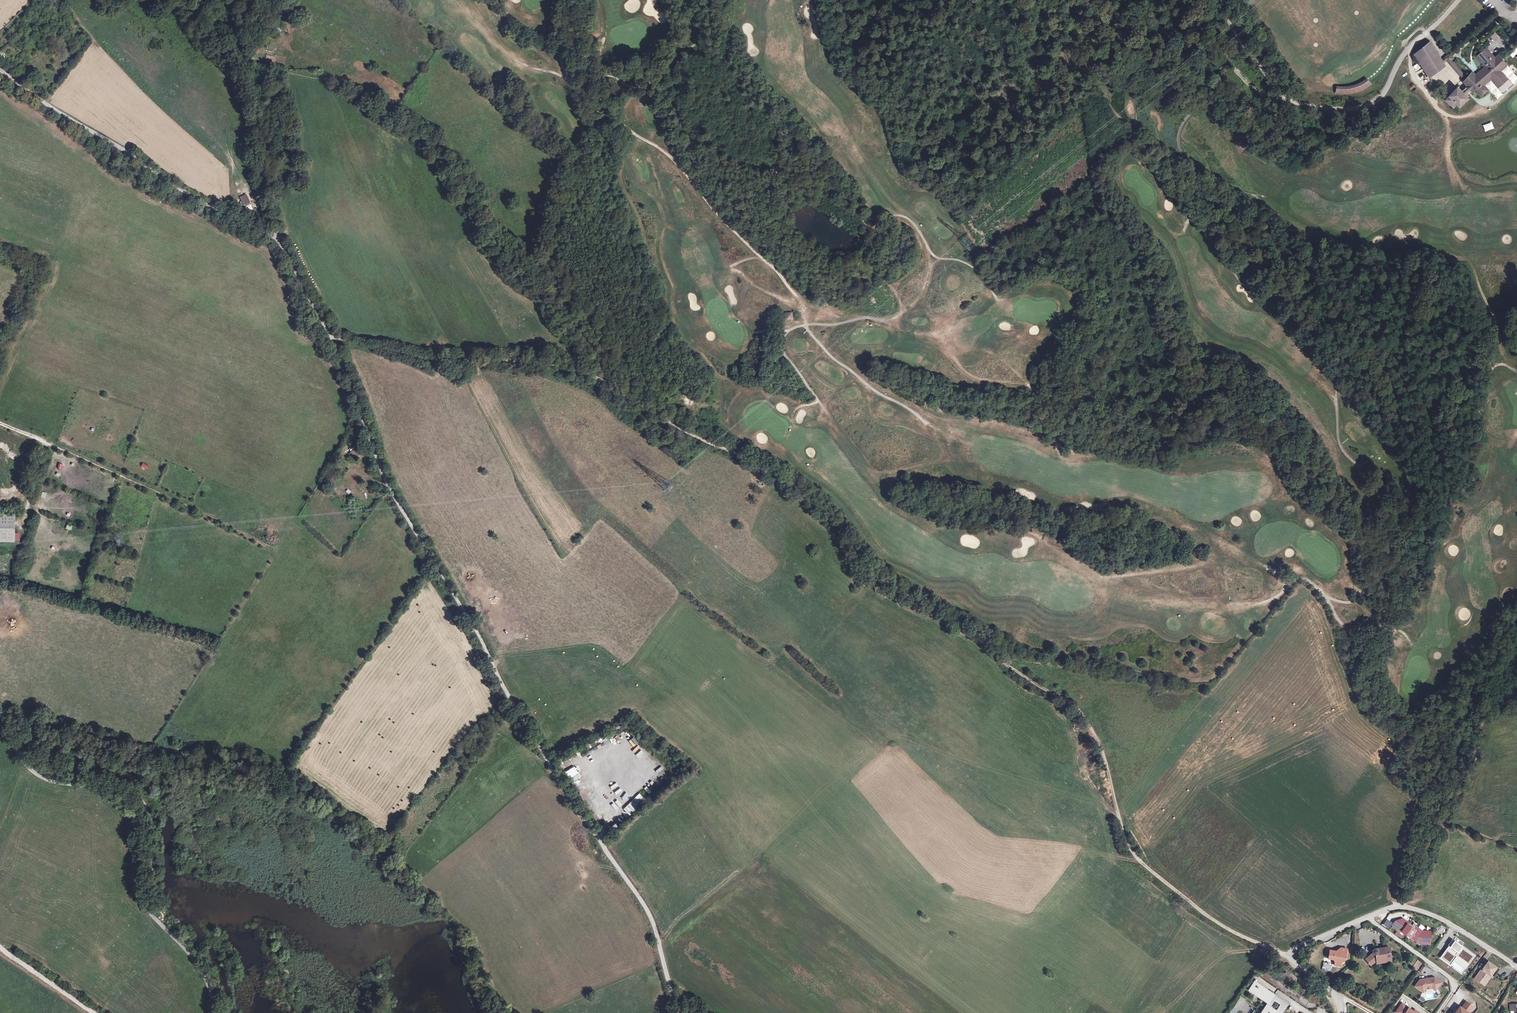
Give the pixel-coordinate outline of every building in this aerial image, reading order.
[(1443,60),(1441,57),(1430,42),(1413,54),(1430,78),(1447,66),(1443,60)] [(1463,81),(1468,86),(1469,88),(1472,92),(1476,89),(1481,95),(1488,89),(1484,84),(1490,79),(1496,85),(1506,76),(1500,70),(1507,64),(1499,55),(1495,58),(1487,49),(1477,57),(1486,66),(1476,74),(1474,71),(1468,76),(1465,79),(1463,81)] [(1441,57),(1443,60),(1446,58),(1465,79),(1468,76),(1452,58),(1454,56),(1449,51),(1441,57)] [(1506,76),(1496,85),(1498,88),(1508,79),(1506,76)] [(1336,89),(1335,94),(1344,95),(1354,93),(1363,90),(1372,85),(1368,81),(1362,85),(1353,88),(1344,89),(1336,89)] [(1465,92),(1463,91),(1458,85),(1444,99),(1455,111),(1458,108),(1459,110),(1471,99),(1465,92)] [(1492,122),(1483,125),(1485,132),(1494,129),(1492,122)] [(253,209),(247,196),(241,199),(247,211),(253,209)] [(0,514),(0,541),(14,542),(15,515),(0,514)] [(630,739),(635,745),(640,741),(635,735),(630,739)] [(640,758),(645,753),(641,748),(635,752),(640,758)] [(648,755),(643,760),(647,765),(653,761),(648,755)] [(653,771),(658,766),(654,761),(648,766),(653,771)] [(575,766),(565,772),(571,782),(581,777),(575,766)] [(654,773),(658,777),(664,772),(660,768),(654,773)] [(581,792),(584,789),(578,779),(575,781),(581,792)] [(622,790),(625,787),(619,781),(616,784),(622,790)] [(610,789),(614,795),(620,792),(616,785),(610,789)] [(623,809),(630,816),(646,800),(639,793),(623,809)] [(1420,934),(1415,930),(1416,925),(1414,923),(1412,925),(1410,927),(1407,925),(1408,924),(1402,920),(1401,919),(1398,923),(1395,921),(1392,925),(1403,933),(1403,932),(1417,942),(1419,938),(1421,940),(1421,944),(1430,944),(1431,932),(1422,931),(1420,934)] [(1412,925),(1403,919),(1402,920),(1408,924),(1407,925),(1410,927),(1412,925)] [(1440,925),(1436,934),(1442,936),(1446,928),(1440,925)] [(1450,959),(1452,960),(1456,954),(1464,960),(1466,958),(1469,961),(1474,955),(1452,939),(1448,946),(1450,947),(1442,957),(1448,961),(1450,959)] [(1381,958),(1385,957),(1386,961),(1391,961),(1390,955),(1389,947),(1377,949),(1376,949),(1375,949),(1374,949),(1373,949),(1373,950),(1372,951),(1372,952),(1373,953),(1366,959),(1370,964),(1376,960),(1382,959),(1381,958)] [(1343,961),(1344,953),(1346,953),(1347,949),(1340,948),(1340,952),(1329,950),(1328,958),(1333,959),(1335,961),(1341,962),(1343,961)] [(1416,970),(1421,963),(1418,960),(1412,967),(1416,970)] [(1488,961),(1479,975),(1487,980),(1493,971),(1496,967),(1488,961)] [(1329,971),(1331,964),(1324,962),(1322,969),(1329,971)] [(1425,966),(1421,972),(1423,974),(1429,974),(1431,971),(1425,966)] [(1479,975),(1476,979),(1484,984),(1487,980),(1479,975)] [(1425,979),(1420,980),(1415,986),(1423,992),(1426,989),(1432,988),(1435,990),(1441,982),(1434,977),(1429,978),(1429,979),(1425,980),(1425,979)] [(1274,996),(1255,983),(1250,990),(1269,1003),(1274,996)] [(1275,995),(1274,996),(1269,1003),(1267,1007),(1275,1012),(1281,1012),(1288,1004),(1275,995)] [(1455,1012),(1469,1012),(1468,1012),(1472,1006),(1466,1002),(1461,1008),(1459,1007),(1455,1012)] [(1414,1010),(1413,1011),(1402,1003),(1397,1010),(1399,1011),(1398,1012),(1419,1012),(1414,1010)]
